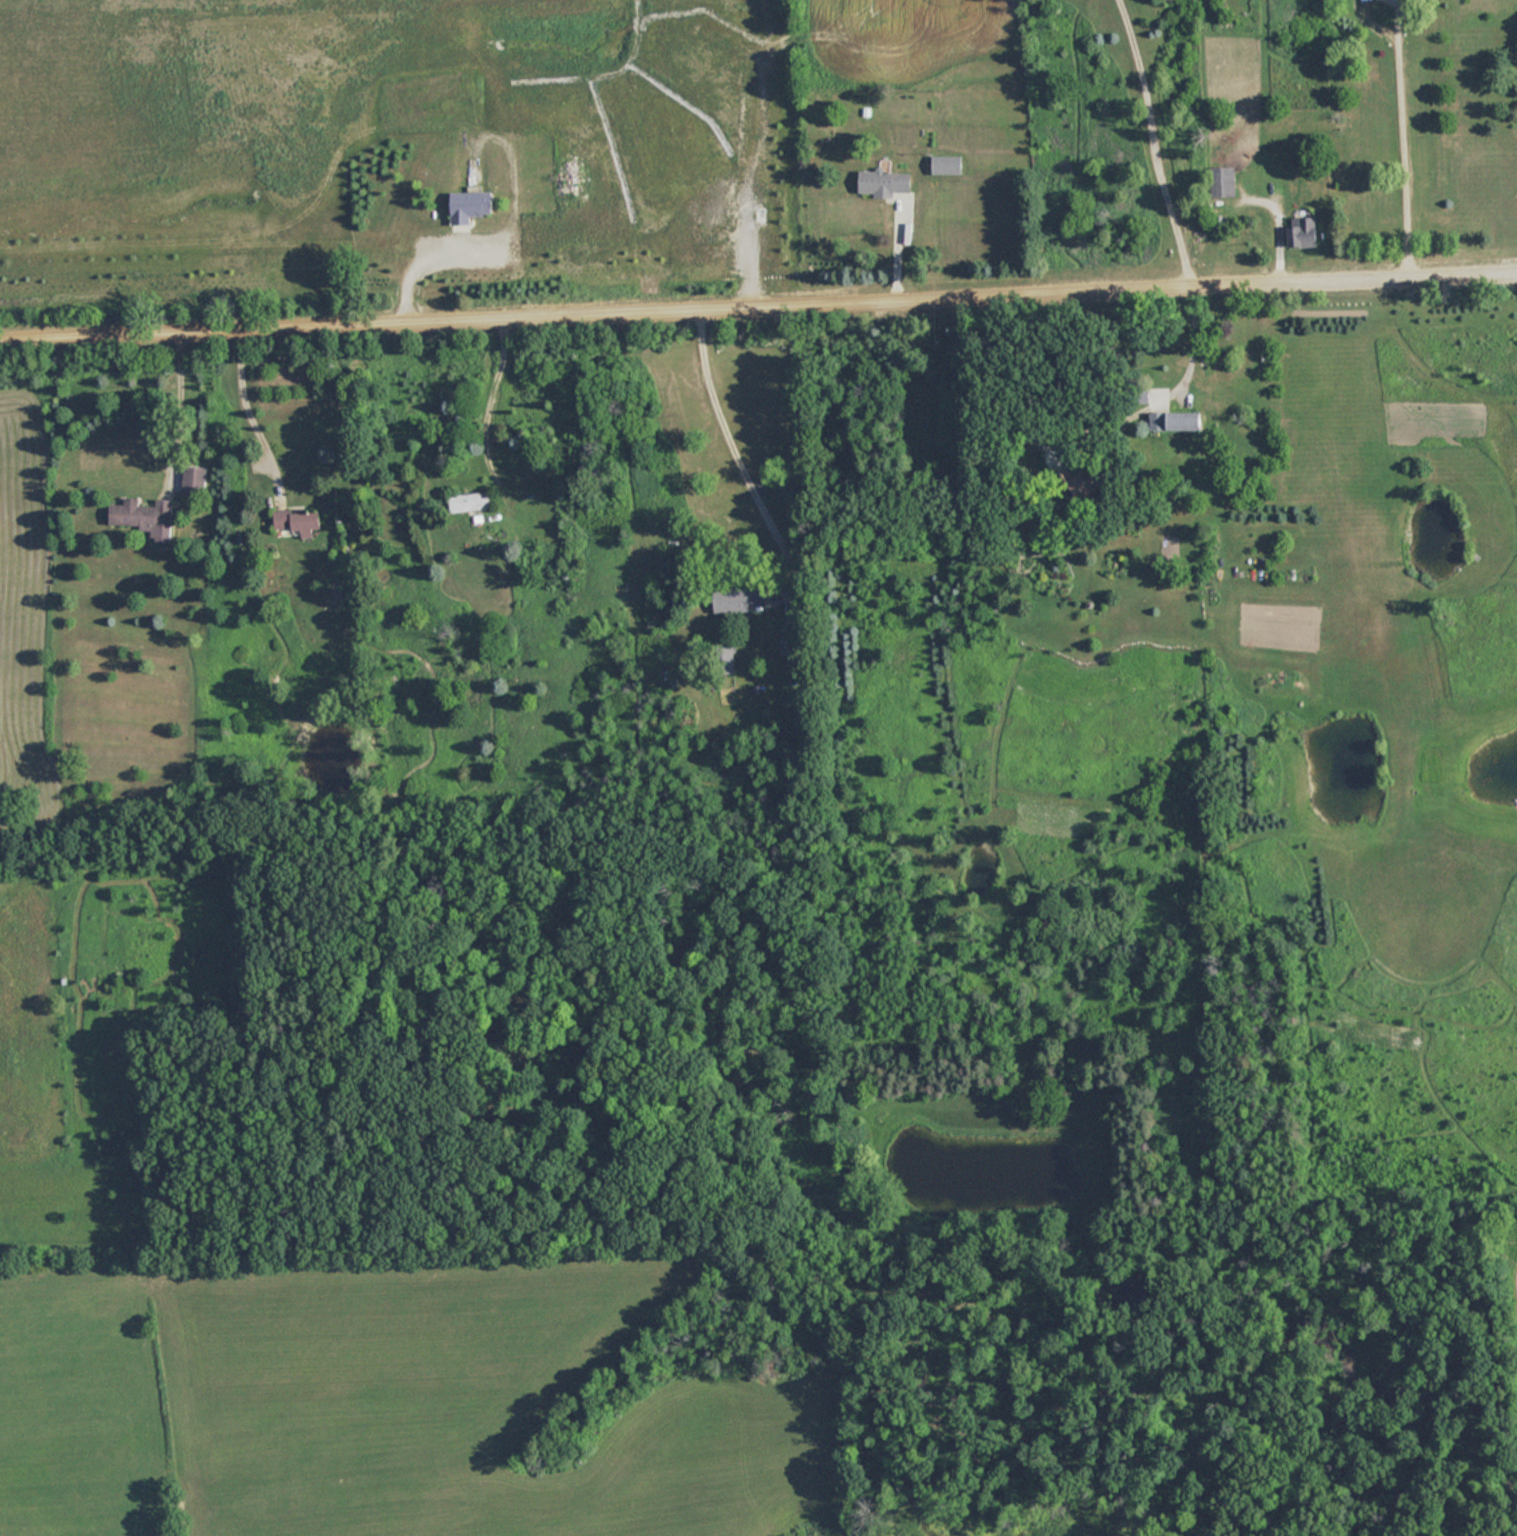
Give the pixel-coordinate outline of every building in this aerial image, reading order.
[(961,174),(961,155),(932,155),(932,174),(961,174)] [(1236,197),(1236,167),(1211,167),(1211,197),(1236,197)] [(911,170),(860,170),(861,194),(911,194),(911,170)] [(473,226),(473,217),(494,217),(494,193),(453,193),(453,226),(473,226)] [(1284,217),(1284,245),(1319,245),(1319,217),(1284,217)] [(1151,431),(1207,431),(1207,412),(1151,412),(1151,431)] [(206,466),(183,465),(182,494),(205,495),(206,466)] [(491,509),(489,492),(449,495),(450,512),(491,509)] [(173,499),(156,499),(156,505),(141,505),(141,498),(125,497),(125,505),(111,504),(110,526),(153,527),(153,543),(172,544),(173,499)] [(320,510),(275,512),(276,532),(301,531),(302,538),(313,537),(312,529),(321,529),(320,510)] [(766,609),(765,586),(713,590),(715,613),(766,609)] [(781,654),(797,654),(797,638),(782,637),(781,654)]
